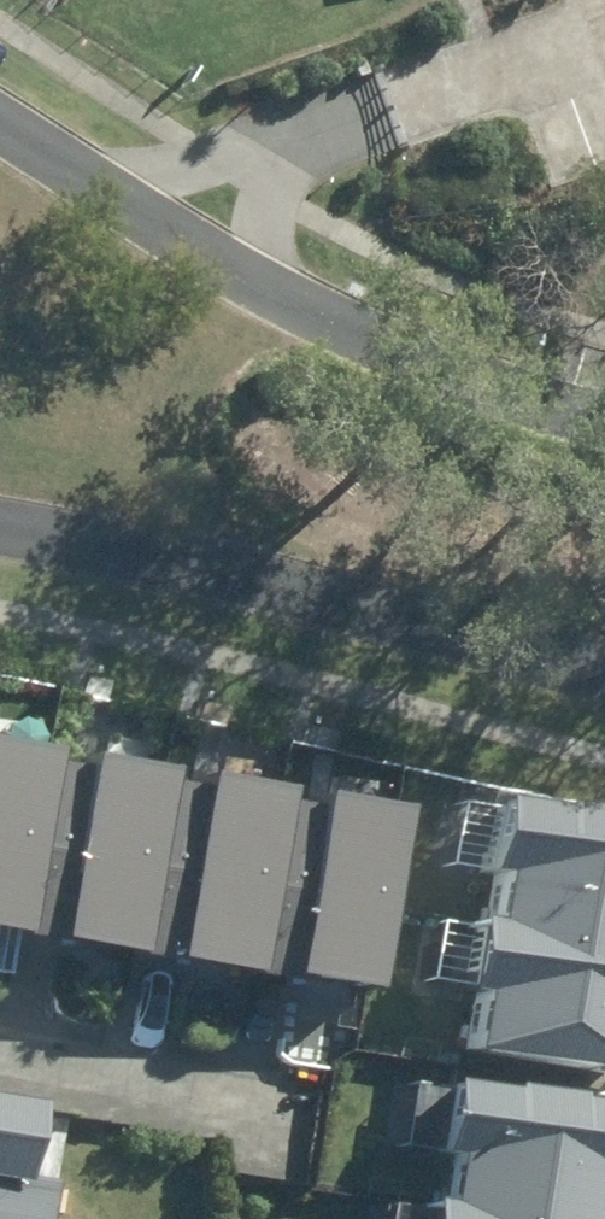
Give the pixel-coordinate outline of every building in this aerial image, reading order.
[(0,742),(0,921),(37,928),(68,754),(0,742)] [(180,767),(91,752),(60,934),(150,949),(180,767)] [(298,788),(206,772),(176,956),(268,971),(298,788)] [(392,784),(342,776),(339,792),(324,790),(294,974),(310,977),(303,1018),(352,1027),(359,985),(380,989),(410,804),(390,801),(392,784)] [(447,784),(436,857),(494,865),(485,930),(427,922),(415,1007),(468,1014),(463,1046),(604,1067),(604,807),(447,784)] [(387,1063),(374,1144),(434,1153),(425,1206),(365,1197),(362,1218),(604,1218),(604,1098),(387,1063)] [(33,1099),(0,1095),(0,1218),(57,1218),(70,1103),(33,1099)]
